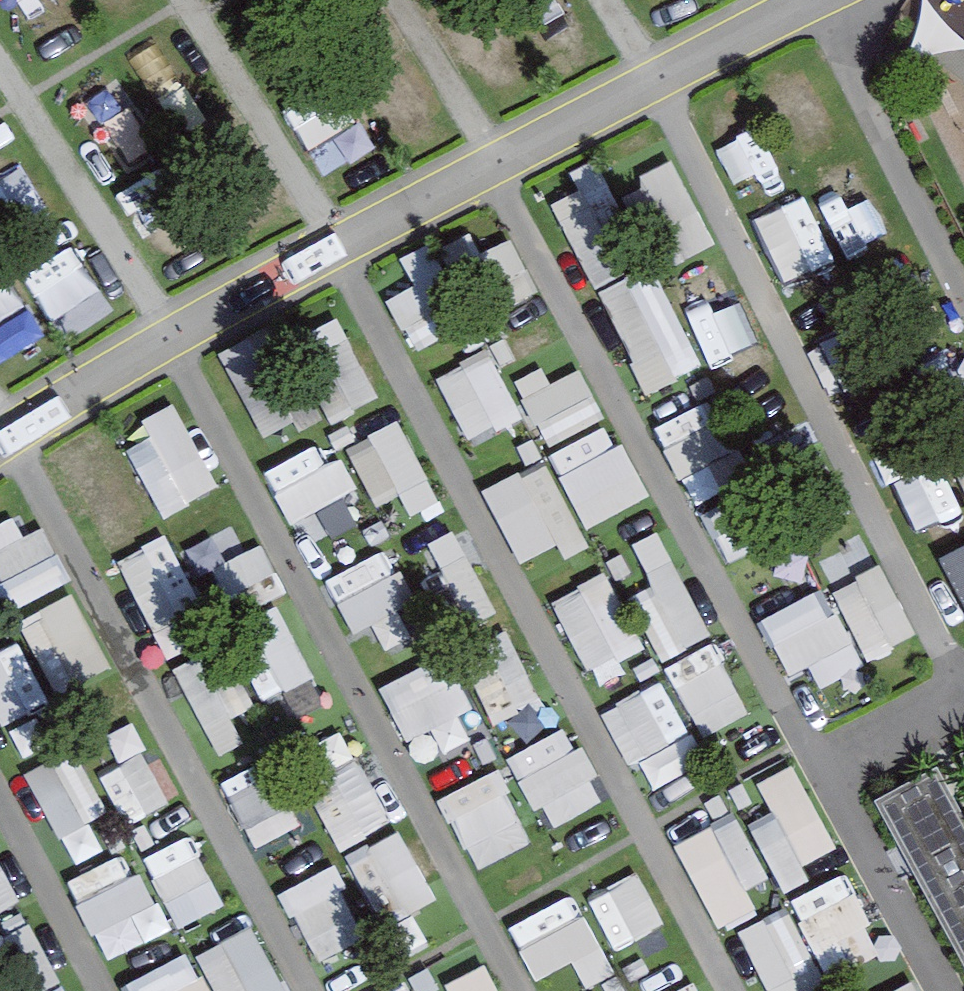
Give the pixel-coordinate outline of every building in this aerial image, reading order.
[(106,141),(150,128),(137,81),(92,94),(106,141)] [(676,268),(723,246),(683,160),(635,181),(676,268)] [(697,373),(611,181),(566,202),(651,393),(697,373)] [(468,229),(412,261),(442,313),(499,280),(468,229)] [(519,306),(546,293),(518,237),(491,250),(519,306)] [(397,300),(422,342),(445,328),(421,286),(397,300)] [(271,436),(311,417),(271,332),(231,351),(271,436)] [(337,419),(386,401),(363,339),(314,357),(337,419)] [(502,352),(446,377),(477,443),(532,418),(502,352)] [(533,387),(547,442),(609,426),(595,372),(533,387)] [(180,512),(228,487),(184,401),(136,426),(180,512)] [(669,421),(685,472),(720,461),(727,484),(751,477),(728,403),(669,421)] [(383,503),(434,481),(411,429),(360,451),(383,503)] [(330,442),(278,465),(313,545),(365,522),(330,442)] [(569,475),(597,527),(659,494),(631,442),(569,475)] [(556,506),(570,498),(550,461),(493,492),(531,563),(574,539),(556,506)] [(36,508),(0,526),(0,559),(23,606),(72,582),(36,508)] [(130,556),(160,626),(208,605),(178,535),(130,556)] [(237,601),(287,576),(270,542),(220,567),(237,601)] [(379,655),(429,632),(392,551),(342,574),(379,655)] [(951,556),(963,585),(963,551),(951,556)] [(475,559),(455,571),(486,619),(505,606),(475,559)] [(892,565),(842,589),(876,660),(926,637),(892,565)] [(643,596),(674,658),(733,629),(702,567),(643,596)] [(610,574),(560,600),(598,672),(647,646),(610,574)] [(82,593),(28,621),(68,695),(122,667),(82,593)] [(805,689),(862,664),(830,593),(774,618),(805,689)] [(8,612),(0,599),(0,617),(8,612)] [(520,624),(471,650),(507,716),(556,691),(520,624)] [(264,652),(306,720),(338,701),(296,632),(264,652)] [(13,722),(57,698),(26,640),(0,654),(0,698),(13,722)] [(680,669),(701,712),(748,689),(727,646),(680,669)] [(418,744),(484,710),(455,653),(389,687),(418,744)] [(641,763),(694,732),(664,682),(612,712),(641,763)] [(560,829),(617,799),(578,724),(520,755),(560,829)] [(321,799),(351,851),(404,820),(352,730),(327,745),(349,782),(321,799)] [(150,751),(108,776),(138,825),(179,801),(150,751)] [(66,759),(37,773),(83,863),(111,849),(66,759)] [(766,781),(782,816),(761,825),(786,880),(847,853),(806,763),(766,781)] [(875,800),(906,856),(963,963),(963,820),(935,767),(875,800)] [(508,768),(450,796),(486,869),(543,841),(508,768)] [(726,928),(762,911),(722,824),(686,841),(726,928)] [(363,858),(401,924),(447,897),(409,832),(363,858)] [(201,834),(153,856),(184,925),(233,902),(201,834)] [(27,905),(3,842),(0,843),(0,916),(27,905)] [(97,928),(155,910),(139,857),(80,875),(97,928)] [(290,893),(328,962),(379,933),(342,865),(290,893)] [(631,951),(678,920),(645,869),(598,899),(631,951)] [(832,975),(890,950),(857,873),(799,898),(832,975)] [(583,958),(595,984),(621,972),(585,893),(519,923),(544,976),(583,958)] [(778,990),(838,990),(794,907),(747,932),(778,990)] [(264,926),(206,953),(224,990),(295,990),(264,926)] [(139,990),(214,990),(201,955),(135,979),(139,990)] [(493,963),(456,984),(460,990),(509,990),(493,963)] [(922,979),(900,990),(929,990),(922,979)]
